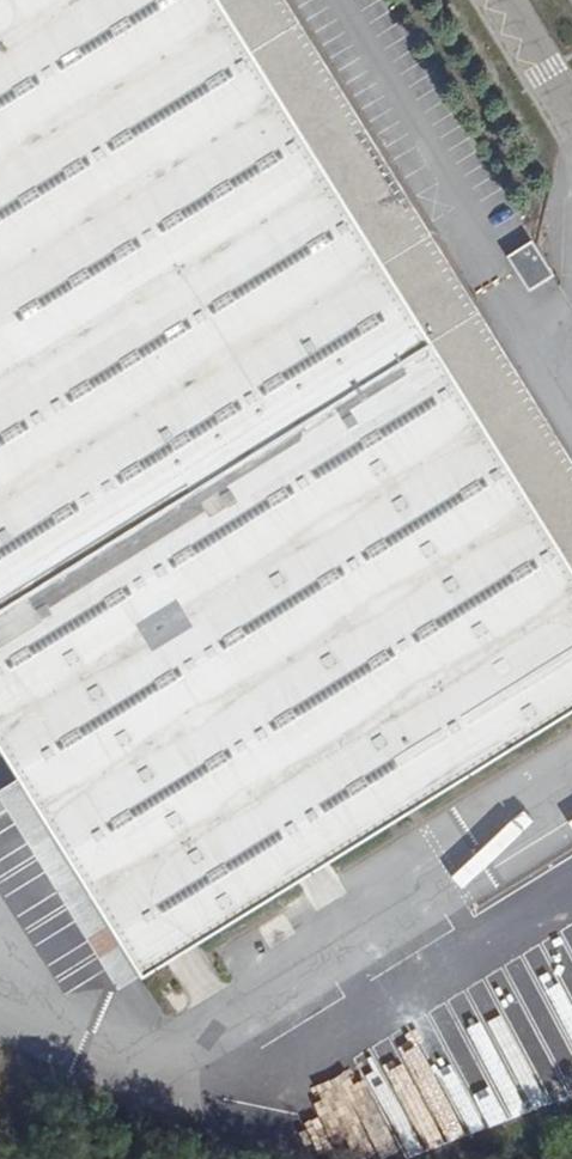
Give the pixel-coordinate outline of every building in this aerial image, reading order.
[(139,977),(571,709),(571,472),(278,0),(0,0),(0,755),(139,977)] [(544,273),(530,248),(514,258),(529,283),(544,273)]
